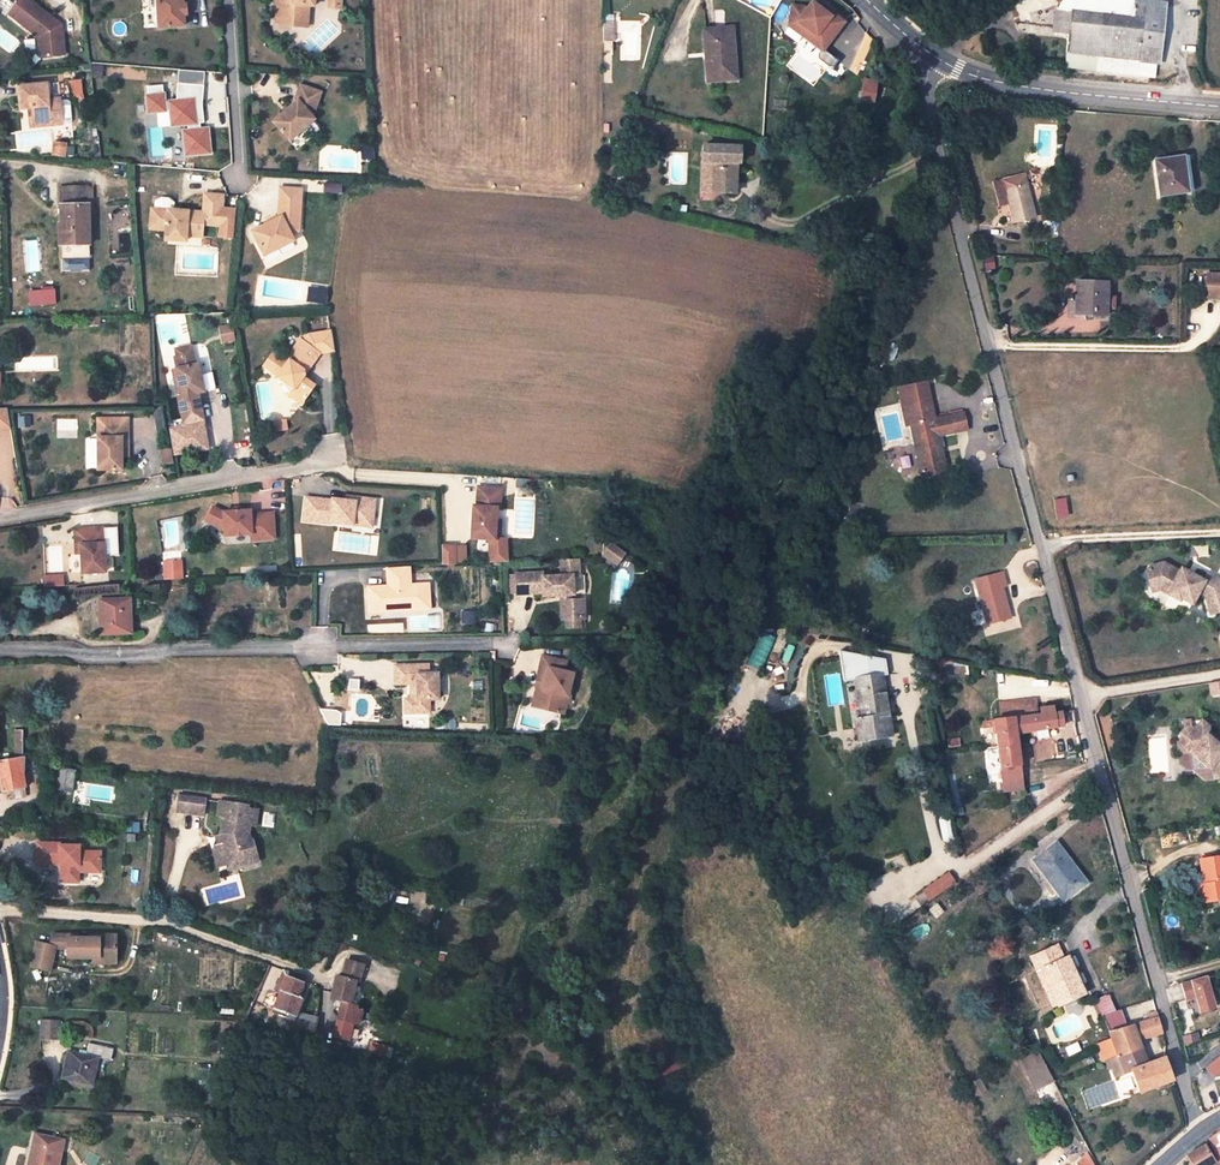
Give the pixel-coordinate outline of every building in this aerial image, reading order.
[(9,14),(39,38),(41,58),(64,55),(61,26),(58,26),(55,24),(55,20),(30,0),(20,0),(9,14)] [(184,15),(184,4),(183,0),(157,0),(159,27),(185,25),(184,15)] [(280,19),(288,20),(292,26),(308,27),(310,6),(314,6),(315,0),(280,0),(279,8),(274,8),(274,19),(280,19)] [(1061,5),(1070,11),(1067,37),(1065,54),(1097,57),(1096,68),(1095,72),(1154,77),(1162,3),(1134,0),(1064,0),(1061,5)] [(826,13),(812,3),(807,10),(804,8),(792,6),(789,20),(796,21),(816,35),(818,32),(829,40),(844,21),(833,13),(831,16),(826,13)] [(1056,35),(1067,37),(1070,11),(1061,5),(1058,9),(1056,35)] [(796,21),(789,20),(788,25),(821,50),(829,40),(818,32),(816,35),(796,21)] [(707,66),(709,81),(731,79),(729,50),(733,49),(731,29),(705,32),(707,66)] [(604,33),(604,45),(614,45),(614,33),(604,33)] [(1064,66),(1096,68),(1097,57),(1065,54),(1064,66)] [(83,95),(82,79),(71,79),(72,96),(83,95)] [(862,81),(861,98),(872,99),(874,83),(862,81)] [(188,131),(184,131),(186,156),(210,153),(208,129),(201,130),(200,123),(204,123),(203,106),(204,86),(178,84),(177,101),(164,102),(163,85),(148,87),(148,96),(147,96),(149,113),(171,111),(172,126),(188,125),(188,131)] [(60,101),(60,98),(48,100),(46,85),(18,88),(21,110),(29,109),(33,108),(35,127),(63,124),(70,124),(72,121),(70,102),(68,100),(60,101)] [(711,86),(712,94),(723,93),(722,85),(711,86)] [(944,96),(952,90),(948,85),(940,89),(944,96)] [(298,101),(273,122),(290,141),(315,119),(312,116),(314,114),(321,93),(302,86),(296,99),(298,101)] [(52,146),(52,155),(64,156),(64,153),(72,154),(72,148),(65,148),(65,147),(52,146)] [(712,193),(735,194),(737,164),(739,164),(739,147),(704,146),(703,163),(713,163),(712,193)] [(1183,156),(1155,160),(1160,196),(1188,191),(1183,156)] [(1033,172),(1023,175),(1031,203),(1041,200),(1033,172)] [(1023,175),(993,182),(999,205),(1008,203),(1014,223),(1035,217),(1031,203),(1023,175)] [(61,188),(62,259),(90,259),(89,187),(61,188)] [(254,231),(265,256),(294,241),(293,237),(300,233),(304,190),(282,188),(281,213),(282,217),(282,218),(254,231)] [(167,231),(166,236),(186,237),(187,232),(202,233),(203,225),(222,226),(223,209),(223,208),(217,207),(218,195),(205,194),(204,212),(182,211),(175,211),(156,209),(153,209),(151,231),(167,231)] [(156,202),(156,209),(175,211),(175,203),(170,199),(162,198),(156,202)] [(235,210),(223,209),(222,226),(221,237),(232,238),(235,210)] [(988,256),(978,258),(981,268),(990,267),(988,256)] [(1207,275),(1206,297),(1219,298),(1219,275),(1207,275)] [(1076,282),(1075,298),(1075,313),(1083,314),(1106,314),(1107,306),(1107,296),(1108,283),(1076,282)] [(314,289),(308,287),(306,300),(312,302),(314,289)] [(56,288),(29,289),(29,305),(56,304),(56,288)] [(327,291),(314,289),(312,302),(325,304),(327,291)] [(1083,314),(1075,313),(1075,298),(1068,298),(1068,317),(1083,317),(1083,314)] [(237,326),(226,328),(228,342),(240,340),(237,326)] [(339,352),(336,332),(313,336),(308,343),(305,340),(294,356),(295,357),(291,362),(277,352),(267,366),(281,376),(280,377),(297,389),(292,395),(306,405),(319,387),(307,378),(309,376),(308,371),(322,352),(325,354),(339,352)] [(182,348),(183,356),(199,353),(197,345),(182,348)] [(309,376),(325,354),(322,352),(308,371),(309,376)] [(185,367),(182,367),(188,395),(184,395),(189,420),(208,416),(203,392),(210,391),(204,363),(201,364),(199,353),(183,356),(185,367)] [(182,367),(179,368),(184,395),(188,395),(182,367)] [(898,390),(902,407),(906,426),(911,425),(922,476),(946,471),(938,435),(966,429),(962,413),(934,419),(930,401),(926,383),(898,390)] [(0,410),(0,431),(14,430),(10,410),(0,410)] [(29,417),(20,418),(21,428),(30,427),(29,417)] [(128,418),(98,419),(98,437),(97,437),(98,470),(122,469),(121,437),(128,437),(128,418)] [(280,423),(281,432),(291,430),(290,421),(280,423)] [(178,448),(168,450),(170,463),(180,461),(178,448)] [(514,480),(503,479),(503,487),(514,488),(514,480)] [(499,489),(477,487),(476,507),(472,507),(470,538),(488,539),(493,539),(495,508),(498,509),(499,489)] [(329,504),(303,501),(301,523),(327,527),(327,525),(350,528),(351,522),(370,524),(372,503),(352,501),(352,505),(343,504),(329,502),(329,504)] [(222,511),(211,506),(204,520),(223,529),(223,534),(248,533),(249,539),(272,537),(271,512),(248,514),(248,510),(222,511)] [(370,524),(351,522),(350,528),(369,530),(370,524)] [(101,530),(73,532),(74,547),(79,547),(79,556),(80,575),(104,574),(103,558),(101,530)] [(115,530),(101,530),(103,558),(117,557),(115,530)] [(493,539),(488,539),(490,565),(505,565),(504,543),(502,540),(493,539)] [(612,544),(604,556),(617,565),(625,553),(612,544)] [(453,548),(440,549),(441,568),(453,567),(453,548)] [(465,548),(453,548),(453,567),(466,566),(465,548)] [(517,576),(518,596),(544,595),(544,598),(561,597),(563,621),(567,621),(568,630),(581,629),(581,621),(586,620),(585,602),(571,602),(570,593),(574,593),(573,578),(580,577),(579,561),(562,562),(563,578),(544,579),(544,575),(517,576)] [(161,564),(162,583),(181,582),(180,563),(161,564)] [(366,590),(367,605),(380,604),(380,614),(428,612),(426,587),(409,588),(408,570),(385,571),(386,590),(379,590),(366,590)] [(1148,587),(1153,590),(1160,588),(1170,593),(1168,596),(1180,602),(1192,607),(1198,595),(1205,598),(1208,608),(1219,605),(1219,584),(1207,578),(1204,585),(1194,580),(1192,583),(1187,581),(1188,578),(1181,574),(1179,577),(1163,570),(1148,574),(1146,579),(1148,587)] [(649,571),(645,578),(654,583),(658,577),(649,571)] [(1002,573),(976,580),(986,623),(1005,618),(1002,610),(1007,609),(1002,587),(1006,586),(1002,573)] [(49,589),(57,588),(57,578),(49,579),(49,589)] [(57,588),(67,588),(66,578),(57,578),(57,588)] [(1148,587),(1151,597),(1157,595),(1179,604),(1180,602),(1168,596),(1170,593),(1160,588),(1153,590),(1148,587)] [(101,634),(132,633),(130,600),(100,601),(101,634)] [(367,605),(367,615),(380,614),(380,604),(367,605)] [(1211,617),(1219,614),(1219,605),(1208,608),(1211,617)] [(543,656),(539,676),(547,678),(545,688),(539,687),(536,700),(543,701),(547,709),(556,711),(558,699),(568,701),(571,686),(574,672),(565,670),(567,660),(543,656)] [(396,666),(396,685),(415,685),(415,700),(412,700),(412,714),(430,714),(430,701),(439,700),(439,674),(430,674),(430,666),(396,666)] [(539,676),(537,686),(539,687),(545,688),(547,678),(539,676)] [(882,676),(856,679),(862,718),(855,720),(858,741),(891,736),(882,676)] [(1209,682),(1210,696),(1219,694),(1219,681),(1209,682)] [(558,699),(556,711),(566,713),(568,701),(558,699)] [(998,704),(1001,719),(1036,715),(1036,709),(1035,699),(998,704)] [(536,700),(535,707),(547,709),(543,701),(536,700)] [(1053,713),(1042,714),(1036,715),(1001,719),(993,720),(998,751),(1017,748),(1015,734),(1056,726),(1055,718),(1055,712),(1053,713)] [(1195,732),(1184,734),(1181,738),(1182,748),(1182,750),(1190,749),(1196,753),(1193,757),(1213,771),(1215,767),(1219,770),(1219,742),(1218,745),(1207,738),(1209,735),(1208,729),(1201,724),(1195,732)] [(15,732),(15,750),(23,750),(23,732),(15,732)] [(1017,748),(998,751),(1004,791),(1023,789),(1017,748)] [(1179,748),(1181,759),(1193,757),(1196,753),(1190,749),(1182,750),(1182,748),(1179,748)] [(15,750),(15,759),(23,758),(23,750),(15,750)] [(15,759),(0,761),(0,775),(3,791),(25,788),(25,785),(30,784),(28,775),(24,777),(23,772),(23,758),(15,759)] [(60,770),(57,789),(72,791),(74,772),(60,770)] [(191,798),(181,797),(179,812),(189,813),(191,798)] [(206,801),(191,798),(189,813),(204,816),(206,801)] [(224,817),(221,835),(224,844),(216,846),(215,847),(215,848),(220,864),(229,861),(230,865),(247,860),(246,857),(257,853),(254,842),(252,842),(249,834),(251,826),(257,827),(259,812),(248,810),(248,807),(221,803),(219,817),(224,817)] [(79,875),(91,875),(91,871),(101,872),(102,855),(81,853),(81,849),(62,847),(62,845),(40,843),(38,864),(59,866),(59,867),(64,867),(64,872),(62,872),(61,883),(78,885),(79,875)] [(1056,843),(1033,860),(1064,900),(1087,883),(1056,843)] [(257,853),(246,857),(247,860),(230,865),(229,861),(220,864),(222,869),(231,866),(232,871),(260,862),(257,853)] [(1204,884),(1205,883),(1208,901),(1219,900),(1219,857),(1200,860),(1204,884)] [(953,882),(948,873),(924,891),(929,899),(953,882)] [(1201,903),(1208,901),(1205,883),(1204,884),(1198,884),(1201,903)] [(370,886),(368,896),(374,898),(371,907),(396,913),(398,900),(387,897),(388,891),(370,886)] [(937,904),(930,909),(935,916),(942,911),(937,904)] [(77,935),(69,935),(69,938),(68,950),(68,959),(94,960),(98,960),(107,965),(116,965),(116,936),(99,936),(98,939),(77,938),(77,935)] [(69,938),(53,937),(51,948),(56,949),(55,950),(68,950),(69,938)] [(51,948),(37,944),(31,968),(50,972),(55,950),(56,949),(51,948)] [(1031,958),(1037,971),(1042,969),(1058,1005),(1084,993),(1068,957),(1063,959),(1057,946),(1031,958)] [(336,978),(333,989),(331,1000),(342,1002),(351,1004),(356,982),(359,983),(363,964),(346,960),(341,979),(336,978)] [(1042,969),(1037,971),(1053,1007),(1058,1005),(1042,969)] [(314,1036),(319,1012),(309,1011),(308,1016),(297,1013),(302,999),(298,997),(303,984),(287,977),(289,972),(284,971),(276,993),(279,994),(273,1012),(277,1013),(273,1024),(314,1036)] [(305,978),(289,971),(289,972),(287,977),(303,984),(305,978)] [(1206,977),(1181,984),(1186,1000),(1197,997),(1201,1012),(1214,1008),(1206,977)] [(1096,1001),(1103,1015),(1115,1012),(1108,995),(1096,1001)] [(351,1004),(342,1002),(333,1037),(348,1041),(352,1027),(358,1029),(362,1013),(356,1010),(357,1006),(351,1004)] [(1115,1012),(1103,1015),(1110,1031),(1126,1026),(1120,1010),(1115,1012)] [(1148,1018),(1148,1020),(1158,1017),(1157,1011),(1151,1012),(1150,1014),(1149,1015),(1148,1016),(1148,1018)] [(269,1022),(273,1024),(277,1013),(273,1012),(269,1022)] [(1158,1017),(1148,1020),(1132,1024),(1137,1040),(1163,1033),(1158,1017)] [(116,1019),(116,1035),(126,1036),(126,1019),(116,1019)] [(41,1021),(40,1038),(58,1039),(59,1022),(41,1021)] [(1172,1079),(1165,1057),(1146,1064),(1137,1040),(1132,1024),(1126,1026),(1110,1031),(1112,1038),(1117,1053),(1118,1056),(1109,1060),(1112,1067),(1113,1070),(1122,1067),(1123,1072),(1124,1073),(1130,1071),(1135,1086),(1131,1088),(1133,1094),(1172,1079)] [(224,1032),(219,1048),(230,1050),(234,1035),(224,1032)] [(1197,1032),(1182,1036),(1184,1045),(1199,1041),(1197,1032)] [(1112,1038),(1101,1043),(1106,1057),(1117,1053),(1112,1038)] [(1101,1043),(1097,1044),(1102,1058),(1106,1057),(1101,1043)] [(63,1078),(92,1085),(98,1059),(111,1062),(114,1049),(88,1044),(86,1056),(69,1052),(63,1078)] [(1036,1054),(1033,1047),(1017,1056),(1024,1071),(1043,1062),(1042,1059),(1039,1053),(1036,1054)] [(1053,1081),(1043,1062),(1024,1071),(1034,1090),(1053,1081)] [(1115,1075),(1123,1072),(1122,1067),(1113,1070),(1115,1075)] [(985,1076),(969,1084),(975,1096),(991,1088),(985,1076)] [(61,1139),(35,1133),(27,1164),(58,1164),(61,1152),(58,1151),(61,1139)] [(1205,1144),(1207,1148),(1217,1164),(1219,1164),(1219,1133),(1205,1144)] [(1191,1164),(1211,1164),(1202,1149),(1187,1156),(1191,1164)] [(1086,1154),(1075,1164),(1076,1164),(1093,1164),(1086,1154)]
